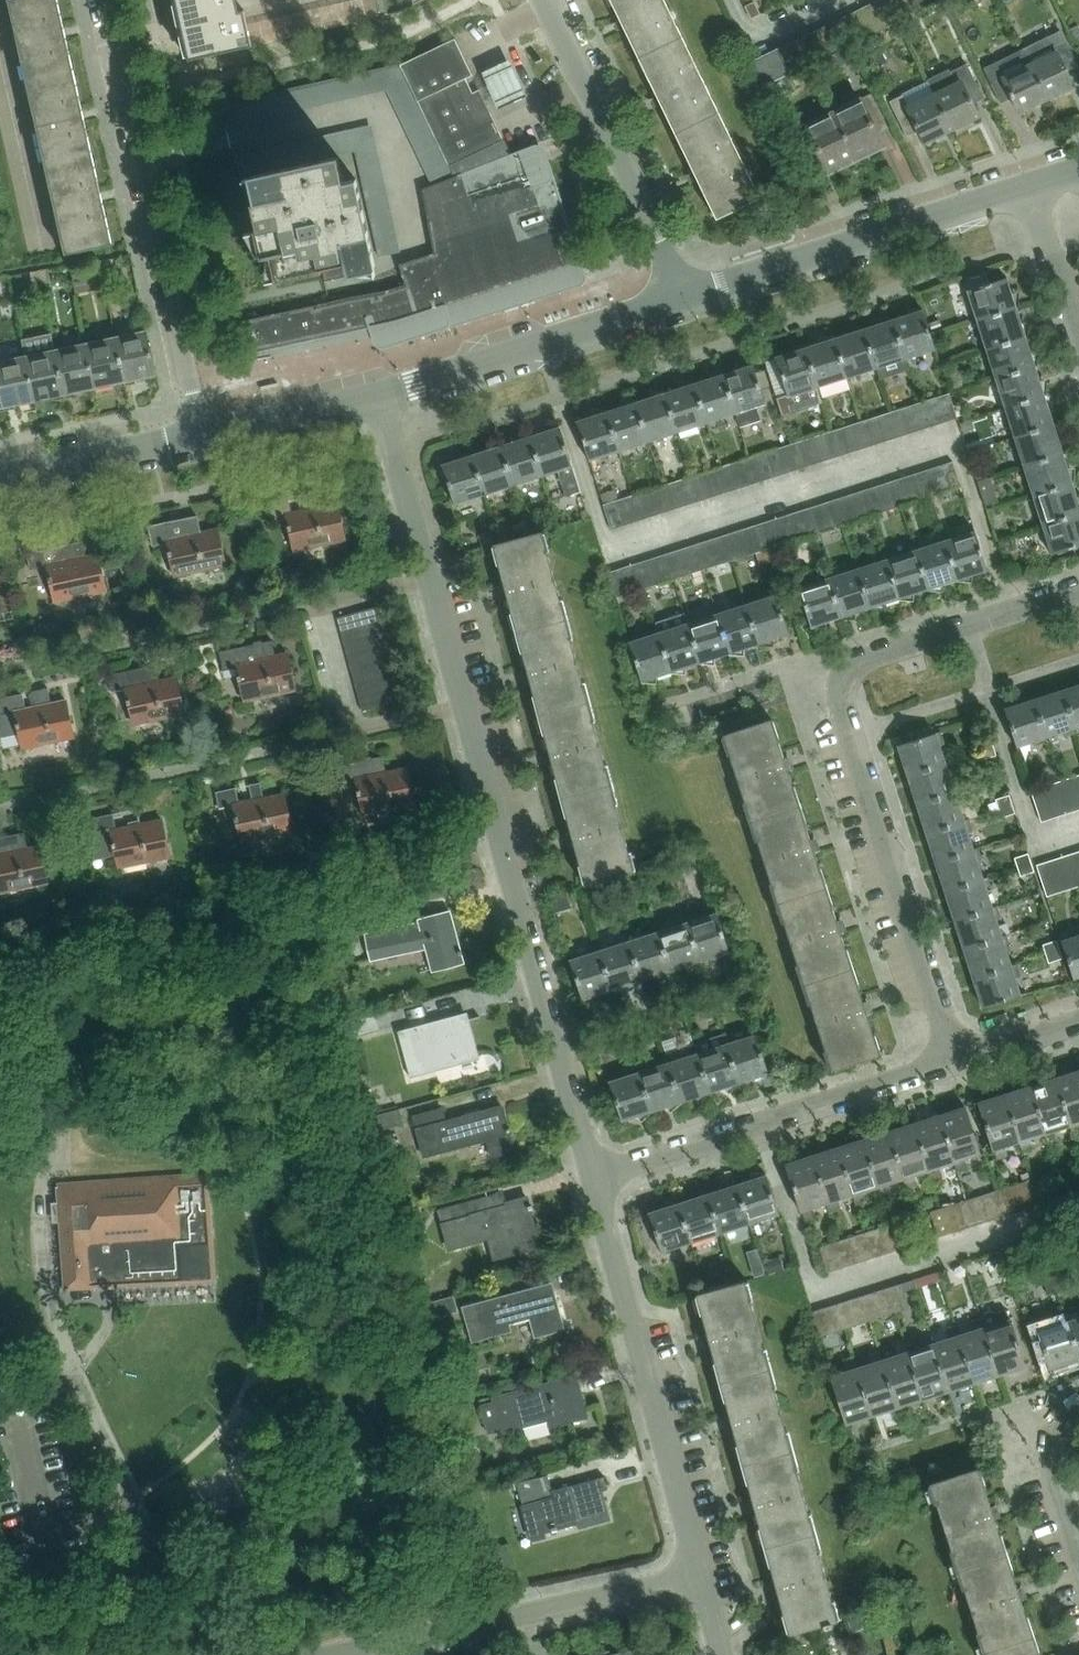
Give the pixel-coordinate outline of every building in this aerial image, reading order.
[(60,0),(10,0),(28,81),(76,70),(60,0)] [(193,58),(252,45),(244,9),(230,12),(228,0),(180,0),(193,58)] [(381,16),(388,14),(385,0),(377,0),(381,16)] [(684,40),(665,0),(611,0),(641,61),(684,40)] [(882,0),(880,0),(871,5),(882,29),(893,23),(882,0)] [(896,0),(882,0),(893,23),(904,18),(896,0)] [(912,0),(896,0),(904,18),(917,11),(912,0)] [(927,0),(912,0),(917,11),(930,5),(927,0)] [(751,19),(761,15),(755,2),(745,7),(751,19)] [(882,29),(871,5),(859,10),(871,34),(882,29)] [(1071,28),(1077,41),(1078,40),(1078,26),(1078,25),(1071,28)] [(837,51),(825,27),(814,33),(826,57),(837,51)] [(1023,49),(1047,99),(1075,85),(1068,72),(1078,66),(1078,64),(1062,31),(1023,49)] [(826,57),(814,33),(802,38),(814,62),(826,57)] [(401,65),(454,176),(511,153),(500,130),(480,90),(473,93),(466,78),(473,75),(455,38),(401,65)] [(814,62),(802,38),(791,44),(803,68),(814,62)] [(641,61),(679,140),(723,119),(684,40),(641,61)] [(803,68),(791,44),(780,49),(792,73),(803,68)] [(792,73),(780,49),(755,62),(766,86),(792,73)] [(1023,49),(985,68),(1003,103),(1013,98),(1020,112),(1047,99),(1023,49)] [(950,69),(928,80),(935,94),(953,129),(980,116),(974,103),(985,98),(969,64),(952,72),(950,69)] [(28,81),(47,167),(95,156),(76,70),(28,81)] [(874,94),(835,113),(858,160),(885,146),(879,134),(890,127),(874,94)] [(925,143),(953,129),(935,94),(909,107),(904,96),(892,102),(908,135),(919,130),(925,143)] [(830,173),(858,160),(835,113),(797,132),(813,166),(824,161),(830,173)] [(761,198),(723,119),(679,140),(718,219),(761,198)] [(244,319),(243,320),(243,321),(245,328),(250,352),(250,353),(251,352),(292,343),(337,334),(397,321),(399,328),(401,336),(421,329),(421,330),(424,333),(429,334),(505,309),(506,311),(520,306),(520,304),(581,285),(581,284),(582,284),(583,284),(583,283),(584,283),(584,282),(585,282),(585,281),(586,280),(586,279),(586,278),(586,277),(587,276),(586,276),(586,275),(586,274),(586,273),(551,167),(549,168),(529,174),(520,150),(511,153),(454,176),(423,188),(435,253),(400,264),(407,285),(285,311),(244,319)] [(357,178),(344,181),(338,155),(252,175),(253,176),(243,179),(255,201),(252,202),(258,228),(255,228),(255,230),(246,232),(258,255),(261,255),(261,257),(268,255),(267,280),(276,278),(276,280),(322,270),(325,281),(349,275),(348,270),(349,270),(350,273),(376,274),(374,265),(376,264),(357,178)] [(114,242),(95,156),(47,167),(67,253),(114,242)] [(112,275),(109,260),(100,261),(103,276),(112,275)] [(103,276),(100,261),(91,263),(94,278),(103,276)] [(39,271),(41,286),(50,285),(48,270),(39,271)] [(41,286),(39,271),(30,272),(32,287),(41,286)] [(986,271),(965,278),(969,289),(989,282),(986,271)] [(969,289),(966,290),(976,320),(1016,308),(1015,307),(1017,306),(1017,298),(1013,298),(1006,277),(989,282),(969,289)] [(913,314),(895,319),(907,358),(937,348),(923,307),(913,308),(913,314)] [(1016,308),(976,320),(985,349),(1025,337),(1026,336),(1027,326),(1022,327),(1016,308)] [(883,322),(866,328),(878,367),(881,378),(910,368),(907,358),(895,319),(894,319),(894,316),(885,317),(883,322)] [(836,338),(848,377),(878,367),(866,328),(865,329),(864,327),(855,327),(854,332),(836,338)] [(118,337),(127,382),(156,376),(146,331),(118,337)] [(807,348),(819,386),(848,377),(836,338),(836,336),(825,335),(826,341),(807,348)] [(86,344),(95,388),(127,382),(118,337),(86,344)] [(1031,356),(1025,337),(985,349),(995,378),(1034,366),(1035,365),(1036,356),(1031,356)] [(56,350),(66,395),(95,388),(86,344),(56,350)] [(776,358),(766,362),(783,415),(824,402),(819,386),(807,348),(806,345),(797,346),(796,351),(776,357),(776,358)] [(26,356),(37,401),(66,395),(56,350),(26,356)] [(6,407),(37,401),(26,356),(0,362),(0,379),(6,407)] [(743,368),(724,374),(736,413),(741,426),(761,420),(756,407),(767,403),(754,363),(744,362),(743,368)] [(995,378),(1004,407),(1044,396),(1045,395),(1045,385),(1040,385),(1034,366),(995,378)] [(707,423),(736,413),(724,374),(724,371),(715,372),(714,377),(695,384),(707,423)] [(678,432),(707,423),(695,384),(694,382),(685,381),(685,387),(665,393),(678,432)] [(648,441),(678,432),(665,393),(665,391),(656,391),(656,396),(637,402),(636,400),(635,400),(648,441)] [(945,421),(957,417),(958,416),(950,392),(937,396),(945,421)] [(945,421),(937,396),(925,400),(933,425),(945,421)] [(1004,407),(1013,436),(1053,425),(1055,424),(1055,414),(1050,414),(1044,396),(1004,407)] [(619,451),(648,441),(635,400),(627,401),(626,406),(606,412),(619,451)] [(933,425),(925,400),(913,404),(921,428),(933,425)] [(921,428),(913,404),(901,408),(909,432),(921,428)] [(909,432),(901,408),(890,412),(898,436),(909,432)] [(577,422),(589,460),(619,451),(606,412),(606,411),(597,410),(596,415),(577,422)] [(898,436),(890,412),(878,416),(885,440),(898,436)] [(885,440),(878,416),(865,419),(873,444),(885,440)] [(873,444),(865,419),(853,423),(861,448),(873,444)] [(861,448),(853,423),(841,427),(849,452),(861,448)] [(1013,436),(1023,466),(1064,453),(1065,443),(1059,443),(1053,425),(1013,436)] [(572,465),(561,431),(560,426),(530,436),(543,475),(557,470),(566,497),(581,492),(572,465)] [(849,452),(841,427),(829,431),(836,456),(849,452)] [(836,456),(829,431),(816,435),(824,460),(836,456)] [(824,460),(816,435),(804,439),(812,464),(824,460)] [(514,485),(543,475),(530,436),(501,445),(514,485)] [(812,464),(804,439),(792,443),(800,468),(812,464)] [(800,468),(792,443),(780,447),(788,471),(800,468)] [(472,454),(484,494),(514,485),(501,445),(472,454)] [(788,471),(780,447),(767,451),(775,476),(788,471)] [(775,476),(767,451),(754,456),(761,480),(775,476)] [(1023,466),(1032,495),(1072,483),(1074,483),(1074,473),(1068,473),(1063,455),(1064,454),(1064,453),(1023,466)] [(472,454),(442,464),(455,504),(484,494),(472,454)] [(761,480),(754,456),(741,460),(748,484),(761,480)] [(748,484),(741,460),(728,464),(735,488),(748,484)] [(953,460),(939,464),(948,489),(961,485),(953,460)] [(735,488),(728,464),(715,468),(723,492),(735,488)] [(939,464),(927,468),(935,493),(948,489),(939,464)] [(723,492),(715,468),(703,472),(711,496),(723,492)] [(927,468),(915,472),(923,497),(935,493),(927,468)] [(711,496),(703,472),(691,476),(699,500),(711,496)] [(915,472),(903,476),(911,501),(923,497),(915,472)] [(699,500),(691,476),(678,480),(686,504),(699,500)] [(903,476),(890,480),(899,505),(911,501),(903,476)] [(686,504),(678,480),(666,484),(674,508),(686,504)] [(890,480),(878,484),(886,509),(899,505),(890,480)] [(1041,524),(1078,513),(1078,503),(1072,483),(1032,495),(1041,524)] [(674,508),(666,484),(654,488),(662,512),(674,508)] [(878,484),(866,488),(873,513),(886,509),(878,484)] [(662,512),(654,488),(642,492),(650,516),(662,512)] [(866,488),(854,492),(862,517),(873,513),(866,488)] [(614,490),(602,494),(605,504),(617,500),(614,490)] [(295,553),(345,543),(338,504),(317,508),(313,491),(269,501),(272,517),(286,514),(295,553)] [(650,516),(642,492),(630,496),(637,520),(650,516)] [(854,492),(841,496),(850,521),(862,517),(854,492)] [(994,492),(983,495),(986,505),(998,501),(994,492)] [(637,520),(630,496),(617,500),(625,524),(637,520)] [(841,496),(829,500),(837,525),(850,521),(841,496)] [(625,524),(617,500),(605,504),(604,504),(611,528),(625,524)] [(829,500),(816,504),(824,529),(837,525),(829,500)] [(816,504),(803,508),(811,534),(824,529),(816,504)] [(803,508),(790,513),(798,538),(811,534),(803,508)] [(790,513),(777,517),(785,542),(798,538),(790,513)] [(1041,524),(1051,554),(1078,545),(1078,513),(1041,524)] [(175,576),(226,565),(218,528),(199,532),(196,517),(150,526),(153,543),(167,540),(175,576)] [(777,517),(765,521),(774,546),(785,542),(777,517)] [(765,521),(752,525),(761,550),(774,546),(765,521)] [(752,525),(740,529),(749,554),(761,550),(752,525)] [(740,529),(728,533),(736,558),(749,554),(740,529)] [(976,529),(946,539),(959,580),(968,581),(969,575),(989,568),(976,529)] [(495,531),(479,535),(482,545),(497,541),(495,531)] [(517,631),(564,618),(540,531),(493,544),(517,631)] [(728,533),(716,537),(724,562),(736,558),(728,533)] [(716,537),(704,541),(712,566),(724,562),(716,537)] [(958,580),(959,580),(946,539),(917,548),(930,590),(939,590),(939,584),(957,578),(958,580)] [(106,590),(98,553),(86,556),(83,540),(27,553),(30,568),(47,565),(55,601),(106,590)] [(704,541),(691,544),(700,570),(712,566),(704,541)] [(691,544),(679,548),(687,574),(700,570),(691,544)] [(679,548),(667,552),(675,577),(687,574),(679,548)] [(917,548),(887,558),(901,599),(909,600),(910,595),(928,587),(929,590),(930,590),(917,548)] [(667,552),(655,556),(663,581),(675,577),(667,552)] [(655,556),(643,560),(652,585),(663,581),(655,556)] [(887,558),(858,567),(871,608),(880,609),(881,603),(899,597),(900,599),(901,599),(887,558)] [(643,560),(632,564),(640,589),(652,585),(643,560)] [(632,564),(620,568),(628,593),(640,589),(632,564)] [(858,567),(829,576),(841,616),(841,618),(852,618),(851,613),(870,606),(871,608),(858,567)] [(620,568),(606,572),(614,597),(628,593),(620,568)] [(1016,573),(1008,575),(1011,585),(1019,582),(1016,573)] [(822,622),(841,616),(829,576),(800,586),(813,627),(821,628),(822,622)] [(760,644),(769,644),(770,639),(790,633),(776,593),(746,603),(759,643),(760,644)] [(740,648),(759,643),(746,603),(717,612),(730,652),(731,653),(739,654),(740,648)] [(383,620),(379,606),(337,617),(341,631),(383,620)] [(712,658),(730,652),(717,612),(688,622),(701,661),(701,662),(710,664),(712,658)] [(685,613),(656,623),(659,631),(672,671),(672,672),(681,673),(682,667),(701,661),(688,622),(685,613)] [(587,701),(564,618),(517,631),(539,714),(587,701)] [(387,633),(383,620),(341,631),(344,644),(387,633)] [(651,677),(672,671),(659,631),(629,641),(642,681),(651,683),(651,677)] [(344,644),(347,656),(390,645),(387,633),(344,644)] [(245,701),(295,690),(287,652),(275,655),(272,640),(219,651),(222,668),(238,665),(245,701)] [(347,656),(352,671),(394,661),(390,645),(347,656)] [(398,675),(394,661),(352,671),(356,687),(398,675)] [(126,689),(134,724),(184,714),(176,676),(155,681),(150,678),(148,666),(109,675),(112,691),(126,689)] [(402,688),(398,675),(356,687),(359,699),(402,688)] [(1075,727),(1078,725),(1078,685),(1063,690),(1075,727)] [(23,748),(74,738),(66,700),(51,703),(48,688),(0,698),(0,710),(1,714),(0,715),(0,736),(20,732),(23,748)] [(405,699),(402,688),(359,699),(362,711),(405,699)] [(1034,700),(1046,736),(1063,730),(1065,736),(1077,732),(1075,727),(1063,690),(1034,700)] [(1015,745),(1016,745),(1033,740),(1035,746),(1047,742),(1046,736),(1034,700),(1004,709),(1015,745)] [(610,783),(587,701),(539,714),(561,797),(610,783)] [(773,719),(725,734),(752,818),(799,803),(787,767),(790,766),(787,757),(784,757),(773,719)] [(907,775),(951,761),(950,760),(945,761),(939,745),(945,743),(941,731),(897,745),(907,775)] [(997,756),(991,738),(977,742),(982,760),(997,756)] [(359,761),(338,765),(342,782),(357,779),(364,815),(415,805),(406,767),(386,771),(382,756),(359,761)] [(917,804),(960,790),(959,789),(954,791),(949,774),(954,772),(951,761),(907,775),(917,804)] [(1067,779),(1077,810),(1078,809),(1078,775),(1067,779)] [(1077,810),(1067,779),(1055,783),(1065,814),(1077,810)] [(242,840),(293,829),(285,792),(263,797),(260,782),(247,785),(250,801),(236,804),(233,788),(216,792),(219,809),(235,805),(242,840)] [(634,871),(610,783),(561,797),(585,884),(619,875),(620,880),(629,877),(628,873),(634,871)] [(1065,814),(1055,783),(1042,787),(1052,818),(1065,814)] [(1052,818),(1042,787),(1030,791),(1040,822),(1052,818)] [(926,833),(964,820),(958,804),(964,802),(960,790),(917,804),(926,833)] [(1015,814),(1009,796),(996,800),(1001,818),(1015,814)] [(811,838),(799,803),(752,818),(778,901),(826,886),(814,851),(818,850),(814,838),(811,838)] [(119,866),(169,856),(161,819),(116,829),(113,814),(93,818),(97,833),(92,834),(94,842),(97,849),(104,853),(111,852),(116,851),(119,866)] [(973,831),(969,819),(969,818),(964,820),(926,833),(936,862),(973,849),(968,833),(973,831)] [(47,882),(38,844),(27,847),(24,832),(0,838),(0,891),(47,882)] [(983,859),(979,848),(979,847),(973,849),(936,862),(945,891),(989,877),(989,876),(983,878),(978,861),(983,859)] [(1073,853),(1061,857),(1071,889),(1078,886),(1078,870),(1073,853)] [(686,867),(699,864),(697,854),(684,857),(686,867)] [(1034,873),(1028,855),(1015,859),(1021,877),(1034,873)] [(1071,889),(1061,857),(1049,861),(1059,893),(1071,889)] [(1059,893),(1049,861),(1036,865),(1046,897),(1059,893)] [(945,891),(955,920),(998,906),(998,904),(992,906),(987,890),(992,888),(989,877),(945,891)] [(837,920),(826,886),(778,901),(804,983),(851,967),(840,933),(844,932),(840,920),(837,920)] [(567,894),(550,900),(554,913),(571,907),(567,894)] [(955,920),(965,949),(1007,935),(1007,934),(1002,936),(997,920),(1002,918),(998,906),(955,920)] [(718,910),(688,920),(701,961),(702,961),(702,959),(721,953),(725,958),(731,951),(718,910)] [(432,971),(464,962),(450,911),(418,919),(419,922),(365,933),(371,960),(426,949),(432,971)] [(688,920),(659,930),(672,971),(673,970),(673,969),(691,963),(695,967),(701,961),(688,920)] [(659,930),(630,940),(643,978),(662,973),(665,977),(672,971),(659,930)] [(1078,976),(1078,936),(1074,937),(1072,932),(1059,936),(1073,978),(1078,976)] [(965,949),(974,978),(1017,964),(1017,963),(1011,965),(1006,949),(1011,947),(1007,935),(965,949)] [(630,940),(600,950),(614,988),(633,982),(636,987),(643,980),(643,978),(630,940)] [(1061,960),(1055,942),(1043,946),(1049,964),(1061,960)] [(614,989),(614,988),(600,950),(580,956),(570,960),(582,999),(603,992),(607,996),(614,990),(614,989)] [(984,1008),(1021,995),(1015,978),(1021,976),(1017,964),(974,978),(984,1008)] [(863,1002),(851,967),(804,983),(832,1069),(879,1054),(867,1015),(870,1013),(866,1001),(863,1002)] [(382,1031),(377,1016),(346,1025),(350,1040),(382,1031)] [(410,1077),(478,1059),(467,1019),(436,1028),(435,1021),(398,1031),(410,1077)] [(740,1082),(769,1073),(756,1033),(727,1042),(740,1082)] [(696,1045),(698,1052),(711,1092),(740,1082),(727,1042),(726,1042),(724,1036),(696,1045)] [(682,1101),(711,1092),(698,1052),(669,1061),(682,1101)] [(669,1061),(640,1071),(653,1110),(682,1101),(669,1061)] [(1071,1127),(1074,1135),(1078,1134),(1078,1070),(1055,1077),(1071,1127)] [(622,1120),(653,1110),(640,1071),(609,1081),(622,1120)] [(1030,1086),(1045,1135),(1048,1143),(1059,1140),(1056,1132),(1071,1127),(1055,1077),(1030,1086)] [(1005,1093),(1021,1143),(1023,1151),(1034,1148),(1031,1140),(1045,1135),(1030,1086),(1005,1093)] [(1006,1147),(1021,1143),(1005,1093),(979,1102),(997,1160),(1009,1156),(1006,1147)] [(492,1156),(514,1150),(502,1106),(445,1121),(442,1108),(414,1116),(420,1138),(419,1139),(426,1165),(489,1148),(492,1156)] [(939,1114),(955,1164),(957,1172),(969,1168),(966,1160),(981,1156),(965,1106),(939,1114)] [(405,1125),(401,1109),(371,1117),(375,1133),(405,1125)] [(940,1168),(955,1164),(939,1114),(914,1123),(929,1172),(932,1180),(943,1177),(940,1168)] [(889,1131),(904,1180),(907,1188),(917,1185),(915,1177),(929,1172),(914,1123),(889,1131)] [(863,1139),(878,1189),(881,1196),(892,1193),(889,1185),(904,1180),(889,1131),(863,1139)] [(383,1146),(395,1143),(393,1134),(380,1137),(383,1146)] [(837,1147),(853,1197),(856,1204),(867,1201),(864,1193),(878,1189),(863,1139),(837,1147)] [(812,1155),(828,1205),(830,1212),(841,1209),(839,1201),(853,1197),(837,1147),(812,1155)] [(786,1163),(804,1220),(816,1216),(813,1209),(828,1205),(812,1155),(786,1163)] [(206,1173),(73,1182),(57,1183),(65,1288),(117,1286),(214,1281),(206,1173)] [(766,1174),(737,1183),(749,1223),(779,1213),(766,1174)] [(1066,1178),(1071,1195),(1078,1193),(1078,1174),(1066,1178)] [(1027,1209),(1040,1205),(1032,1180),(1019,1184),(1027,1209)] [(737,1183),(707,1193),(720,1232),(749,1223),(737,1183)] [(1015,1213),(1027,1209),(1019,1184),(1007,1188),(1015,1213)] [(1015,1213),(1007,1188),(994,1192),(1002,1217),(1015,1213)] [(989,1221),(1002,1217),(994,1192),(981,1196),(989,1221)] [(707,1193),(678,1202),(690,1242),(720,1232),(707,1193)] [(989,1221),(981,1196),(968,1200),(976,1225),(989,1221)] [(506,1255),(540,1246),(527,1197),(505,1202),(506,1205),(471,1214),(467,1202),(439,1210),(444,1228),(443,1228),(448,1249),(499,1235),(505,1256),(506,1255)] [(964,1229),(976,1225),(968,1200),(956,1204),(964,1229)] [(661,1251),(690,1242),(678,1202),(648,1212),(661,1251)] [(964,1229),(956,1204),(943,1208),(951,1233),(964,1229)] [(938,1237),(951,1233),(943,1208),(930,1212),(938,1237)] [(890,1252),(903,1248),(895,1223),(882,1227),(890,1252)] [(890,1252),(882,1227),(870,1231),(878,1257),(890,1252)] [(865,1261),(878,1257),(870,1231),(857,1235),(865,1261)] [(865,1261),(857,1235),(844,1239),(852,1265),(865,1261)] [(840,1269),(852,1265),(844,1239),(832,1243),(840,1269)] [(840,1269),(832,1243),(819,1247),(827,1273),(840,1269)] [(778,1257),(766,1261),(769,1274),(782,1270),(778,1257)] [(949,1274),(942,1276),(946,1292),(954,1289),(949,1274)] [(1053,1277),(1057,1290),(1067,1286),(1062,1274),(1053,1277)] [(1053,1277),(1043,1280),(1048,1293),(1057,1290),(1053,1277)] [(721,1382),(769,1368),(745,1280),(696,1294),(721,1382)] [(469,1341),(480,1338),(512,1329),(510,1323),(531,1317),(537,1337),(565,1329),(554,1291),(544,1293),(542,1284),(470,1303),(459,1306),(469,1341)] [(900,1284),(887,1288),(895,1313),(908,1309),(900,1284)] [(887,1288),(875,1292),(883,1317),(895,1313),(887,1288)] [(875,1292),(862,1296),(870,1321),(883,1317),(875,1292)] [(457,1313),(452,1296),(421,1305),(426,1321),(457,1313)] [(862,1296),(849,1300),(857,1325),(870,1321),(862,1296)] [(849,1300),(837,1304),(845,1329),(857,1325),(849,1300)] [(837,1304),(824,1308),(832,1333),(845,1329),(837,1304)] [(832,1333),(824,1308),(811,1312),(819,1337),(832,1333)] [(982,1322),(1000,1376),(1026,1368),(1007,1309),(995,1314),(996,1316),(995,1315),(993,1315),(992,1314),(990,1314),(988,1315),(987,1315),(986,1316),(984,1317),(983,1319),(983,1320),(982,1322)] [(1078,1318),(1077,1312),(1065,1316),(1078,1359),(1078,1318)] [(1078,1360),(1078,1359),(1065,1316),(1064,1317),(1066,1322),(1050,1327),(1048,1322),(1035,1326),(1050,1369),(1078,1360)] [(974,1330),(958,1336),(975,1384),(1000,1376),(982,1322),(981,1318),(971,1322),(974,1330)] [(950,1392),(975,1384),(958,1336),(955,1326),(945,1330),(948,1339),(933,1344),(950,1392)] [(950,1392),(933,1344),(930,1334),(918,1338),(921,1347),(907,1352),(923,1400),(950,1392)] [(896,1355),(882,1360),(898,1408),(923,1400),(907,1352),(904,1343),(893,1346),(896,1355)] [(873,1416),(898,1408),(882,1360),(879,1351),(868,1354),(871,1363),(858,1368),(873,1416)] [(847,1424),(873,1416),(858,1368),(854,1358),(842,1362),(846,1371),(831,1376),(847,1424)] [(792,1451),(769,1368),(721,1382),(743,1464),(792,1451)] [(549,1428),(588,1418),(578,1380),(547,1388),(546,1382),(491,1397),(494,1405),(481,1409),(488,1436),(501,1432),(502,1435),(524,1429),(523,1426),(547,1419),(549,1428)] [(468,1382),(455,1386),(456,1392),(470,1388),(468,1382)] [(814,1533),(792,1451),(743,1464),(765,1547),(814,1533)] [(932,1482),(959,1567),(1007,1551),(997,1520),(999,1519),(995,1507),(992,1508),(979,1467),(932,1482)] [(552,1490),(548,1475),(517,1483),(523,1505),(520,1505),(521,1507),(522,1506),(532,1542),(546,1538),(545,1531),(552,1529),(552,1531),(557,1530),(557,1527),(576,1522),(578,1529),(611,1520),(605,1499),(602,1500),(600,1492),(608,1489),(604,1477),(568,1486),(552,1490)] [(838,1620),(814,1533),(765,1547),(789,1633),(823,1624),(825,1628),(834,1625),(833,1621),(838,1620)] [(1019,1589),(1007,1551),(959,1567),(986,1651),(1034,1635),(1023,1602),(1026,1601),(1022,1588),(1019,1589)] [(857,1618),(849,1622),(853,1632),(861,1629),(857,1618)] [(1034,1635),(986,1651),(987,1654),(1040,1654),(1034,1635)] [(650,1646),(609,1654),(652,1654),(650,1646)]
